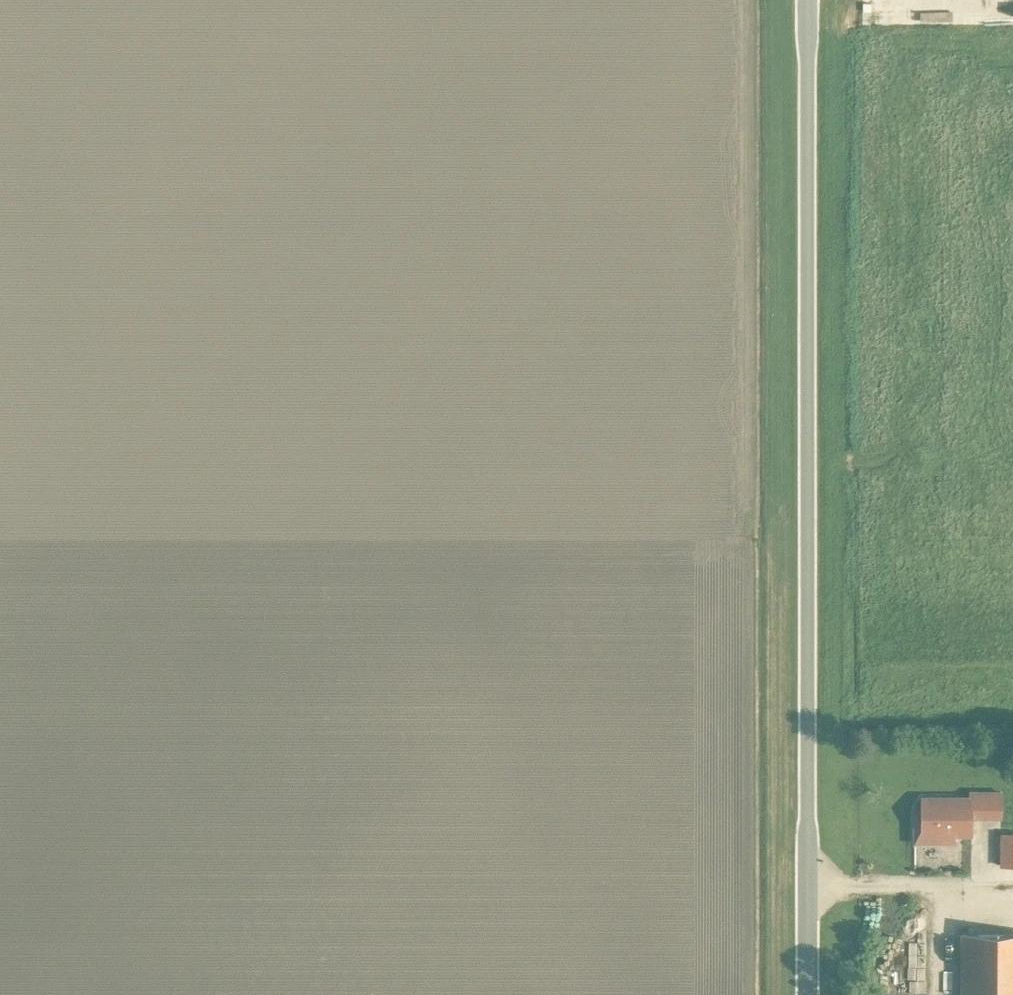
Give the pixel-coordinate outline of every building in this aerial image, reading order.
[(971,835),(971,817),(1000,817),(1000,793),(969,793),(969,798),(921,798),(921,810),(913,810),(913,843),(954,843),(954,835),(971,835)] [(1000,835),(1000,866),(1012,866),(1012,835),(1000,835)] [(961,935),(961,994),(1012,994),(1012,935),(961,935)]
